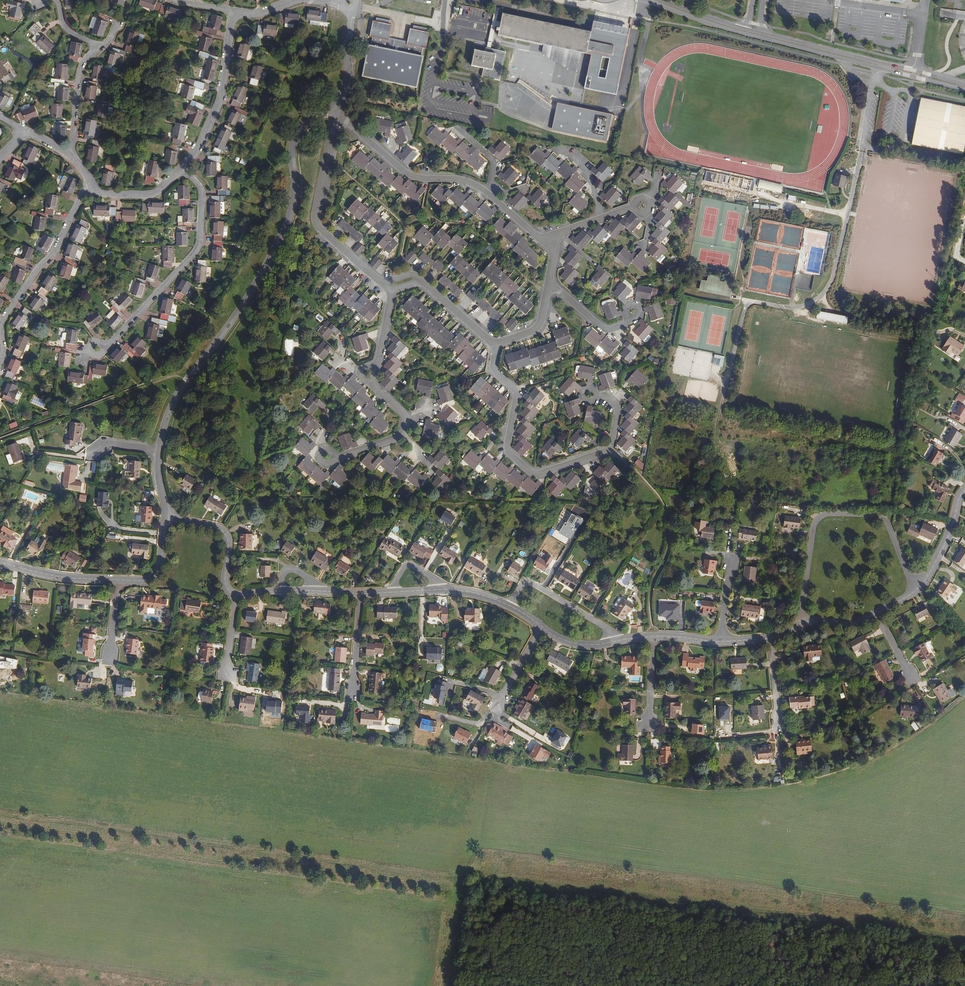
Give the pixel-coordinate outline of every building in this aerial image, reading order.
[(8,1),(6,0),(4,8),(9,9),(11,2),(12,2),(13,0),(8,0),(8,1)] [(22,5),(21,4),(22,0),(13,0),(12,2),(11,2),(9,9),(7,16),(18,19),(22,5)] [(74,0),(63,0),(65,10),(76,8),(74,0)] [(155,1),(152,0),(139,0),(137,6),(151,11),(152,12),(157,13),(157,14),(163,16),(163,17),(176,21),(179,11),(166,6),(165,8),(160,6),(160,4),(154,2),(155,1)] [(502,27),(503,22),(498,21),(501,8),(496,7),(488,48),(492,49),(497,26),(502,27)] [(324,23),(325,15),(319,14),(319,13),(305,10),(304,21),(308,21),(317,23),(317,22),(324,23)] [(586,88),(618,95),(621,85),(619,84),(632,29),(596,21),(593,32),(505,13),(503,22),(502,27),(500,35),(593,54),(586,88)] [(101,37),(106,23),(104,22),(107,16),(99,14),(97,20),(92,18),(88,29),(92,30),(91,34),(101,37)] [(296,27),(297,16),(284,14),(284,16),(278,15),(277,23),(283,24),(282,25),(291,26),(296,27)] [(208,28),(206,34),(210,35),(214,37),(216,31),(218,31),(221,18),(211,15),(207,28),(208,28)] [(54,45),(42,36),(41,37),(36,34),(39,30),(32,25),(26,32),(33,37),(31,40),(35,44),(35,45),(47,54),(54,45)] [(275,38),(276,27),(262,25),(262,27),(256,26),(255,33),(254,37),(255,38),(259,39),(260,38),(261,36),(275,38)] [(138,35),(139,34),(128,31),(124,45),(125,46),(123,52),(125,52),(132,54),(133,49),(134,49),(136,43),(138,35)] [(207,53),(211,40),(209,39),(210,35),(206,34),(200,33),(195,31),(194,35),(200,37),(196,50),(207,53)] [(79,58),(81,44),(71,43),(69,56),(68,62),(76,63),(77,57),(79,58)] [(245,60),(248,46),(238,43),(234,56),(236,57),(234,61),(242,63),(244,59),(245,60)] [(542,54),(566,68),(569,70),(578,72),(582,53),(570,50),(544,45),(542,54)] [(501,80),(507,52),(492,49),(488,48),(487,48),(487,52),(476,50),(473,66),(485,68),(484,72),(483,77),(501,80)] [(116,68),(120,55),(124,56),(125,52),(123,52),(112,49),(111,53),(109,52),(106,65),(116,68)] [(1,61),(0,62),(0,80),(0,81),(1,80),(5,85),(12,80),(9,75),(10,75),(1,61)] [(67,102),(69,88),(67,88),(67,84),(63,84),(64,80),(66,80),(68,65),(56,63),(55,79),(50,78),(50,82),(54,83),(54,87),(58,87),(57,101),(67,102)] [(92,79),(91,82),(87,82),(87,85),(86,85),(84,98),(95,100),(96,86),(95,86),(96,83),(99,83),(100,80),(101,80),(103,66),(92,65),(90,78),(92,79)] [(258,82),(262,69),(251,66),(248,79),(249,79),(247,85),(255,87),(257,82),(258,82)] [(203,69),(200,83),(201,83),(205,84),(209,85),(210,82),(212,83),(215,72),(203,69)] [(101,87),(102,84),(109,85),(110,81),(109,79),(107,79),(105,80),(101,79),(101,80),(100,80),(99,83),(96,83),(95,86),(96,86),(101,87)] [(203,91),(205,84),(201,83),(200,83),(187,79),(185,86),(184,85),(182,95),(181,98),(191,101),(195,88),(203,91)] [(240,104),(247,90),(237,85),(230,99),(232,100),(229,105),(234,108),(237,109),(239,104),(240,104)] [(10,99),(9,98),(11,95),(4,91),(2,94),(0,93),(0,94),(0,109),(3,110),(5,107),(10,99)] [(924,97),(914,143),(964,154),(964,106),(924,97)] [(106,119),(108,105),(112,106),(113,102),(99,100),(99,104),(97,104),(96,118),(106,119)] [(197,127),(203,112),(201,112),(203,106),(191,101),(189,105),(188,105),(185,113),(190,115),(187,123),(197,127)] [(577,106),(559,103),(552,130),(608,142),(610,130),(613,130),(617,115),(579,107),(577,106)] [(61,118),(62,105),(51,105),(51,118),(51,122),(56,122),(56,125),(55,125),(55,139),(66,139),(66,126),(64,126),(64,122),(60,122),(60,118),(61,118)] [(38,116),(34,107),(21,112),(21,111),(16,114),(19,122),(25,120),(25,121),(38,116)] [(234,127),(240,115),(244,117),(246,114),(237,109),(234,108),(232,111),(230,110),(224,122),(234,127)] [(93,137),(96,121),(86,119),(83,135),(84,135),(83,139),(90,140),(92,140),(93,137)] [(390,133),(392,122),(377,119),(375,132),(385,133),(384,137),(389,138),(390,133)] [(182,141),(185,125),(174,123),(171,139),(172,139),(171,145),(177,146),(179,147),(181,141),(182,141)] [(220,128),(212,147),(213,147),(211,151),(214,152),(217,154),(219,155),(221,151),(221,152),(230,133),(229,132),(231,129),(230,129),(223,125),(222,129),(220,128)] [(413,140),(408,126),(397,129),(397,130),(399,139),(396,140),(398,145),(402,144),(413,140)] [(452,154),(454,152),(477,171),(485,162),(478,155),(480,153),(476,149),(472,146),(470,148),(463,142),(462,142),(458,138),(456,142),(445,132),(442,134),(435,128),(427,138),(438,147),(441,145),(452,154)] [(96,163),(98,148),(98,147),(99,142),(92,140),(90,140),(89,146),(88,146),(85,161),(96,163)] [(500,162),(510,150),(501,142),(495,150),(491,147),(487,151),(500,162)] [(174,166),(177,152),(175,152),(177,146),(171,145),(168,144),(167,151),(166,150),(163,164),(174,166)] [(32,164),(39,150),(29,146),(23,160),(24,160),(22,164),(30,167),(31,164),(32,164)] [(417,155),(408,147),(402,155),(399,152),(395,156),(407,167),(417,155)] [(558,162),(547,152),(544,154),(537,148),(528,157),(540,167),(542,164),(554,174),(556,172),(567,182),(565,184),(576,194),(568,203),(574,208),(579,212),(580,213),(588,204),(580,198),(583,195),(579,191),(584,185),(576,178),(579,176),(575,172),(577,170),(574,167),(571,169),(560,159),(558,162)] [(356,155),(353,160),(364,171),(368,166),(374,158),(370,155),(368,158),(360,151),(356,155)] [(218,163),(218,157),(207,156),(207,162),(205,162),(205,175),(215,176),(216,163),(218,163)] [(388,187),(390,185),(401,195),(404,192),(415,202),(425,191),(425,190),(422,187),(419,189),(412,183),(408,179),(405,182),(398,176),(396,178),(389,171),(391,169),(383,162),(381,165),(374,158),(368,166),(366,168),(388,187)] [(14,182),(20,170),(19,169),(22,163),(14,160),(11,166),(10,165),(4,177),(14,182)] [(155,178),(159,163),(149,160),(145,176),(146,176),(145,182),(153,184),(154,178),(155,178)] [(602,182),(612,171),(603,163),(597,170),(593,167),(590,171),(602,182)] [(111,186),(114,173),(113,172),(114,166),(105,165),(104,171),(102,171),(100,184),(111,186)] [(638,186),(644,179),(647,181),(651,178),(639,167),(628,178),(638,186)] [(509,187),(519,176),(509,168),(503,175),(500,172),(497,177),(509,187)] [(751,191),(754,179),(751,178),(751,180),(735,177),(734,179),(732,179),(732,176),(716,173),(717,170),(715,170),(714,173),(706,171),(704,181),(751,191)] [(844,189),(847,178),(836,175),(833,186),(844,189)] [(72,196),(79,181),(68,176),(62,191),(60,197),(68,200),(70,195),(72,196)] [(226,191),(227,177),(217,176),(216,190),(218,190),(218,197),(211,196),(210,203),(209,203),(209,218),(219,219),(219,215),(220,204),(223,204),(223,201),(224,197),(225,197),(226,197),(230,198),(230,191),(226,191)] [(673,195),(683,184),(673,176),(666,183),(664,181),(661,184),(661,185),(670,193),(663,200),(660,198),(657,201),(657,202),(661,205),(658,209),(660,211),(653,218),(657,222),(654,226),(656,228),(650,235),(654,239),(650,243),(653,245),(646,252),(655,261),(659,264),(664,257),(661,255),(666,249),(659,244),(669,232),(663,227),(673,215),(670,212),(675,206),(679,201),(673,195)] [(4,185),(11,188),(12,185),(0,179),(0,193),(4,185)] [(782,193),(783,186),(760,181),(759,188),(782,193)] [(188,200),(188,186),(177,186),(177,199),(178,199),(178,205),(182,205),(186,206),(186,200),(188,200)] [(460,208),(462,205),(474,215),(476,212),(487,222),(497,210),(494,207),(491,209),(480,200),(478,202),(466,192),(464,194),(457,188),(453,193),(449,189),(447,192),(440,186),(432,195),(443,205),(449,198),(460,208)] [(613,206),(623,195),(613,187),(607,194),(604,192),(600,196),(613,206)] [(537,209),(547,198),(538,190),(532,197),(529,195),(526,199),(528,201),(537,209)] [(518,212),(528,201),(526,199),(519,193),(512,200),(510,197),(509,198),(506,202),(518,212)] [(56,210),(58,196),(48,195),(46,208),(45,214),(46,214),(53,215),(54,210),(56,210)] [(359,220),(361,217),(367,222),(365,225),(369,228),(371,226),(384,237),(378,244),(389,254),(399,244),(387,234),(392,228),(369,208),(368,210),(357,200),(348,211),(359,220)] [(163,213),(163,203),(148,202),(148,204),(143,204),(143,211),(148,211),(148,213),(163,213)] [(135,222),(135,211),(122,211),(122,212),(115,212),(115,208),(109,208),(109,207),(94,206),(93,216),(109,217),(109,216),(115,216),(115,220),(121,220),(121,221),(135,222)] [(178,223),(178,226),(177,226),(177,233),(176,233),(176,246),(187,246),(187,233),(186,232),(186,226),(191,227),(191,223),(192,223),(193,209),(186,209),(182,209),(182,217),(182,223),(178,223)] [(45,231),(47,218),(46,218),(46,214),(45,214),(33,212),(32,216),(36,217),(34,230),(45,231)] [(581,250),(591,239),(598,245),(607,233),(614,239),(624,227),(631,233),(641,222),(632,214),(631,214),(625,221),(622,219),(619,223),(615,219),(608,227),(605,224),(606,225),(602,228),(598,225),(591,232),(589,230),(585,234),(581,230),(575,238),(572,236),(569,239),(573,243),(581,250)] [(510,246),(513,249),(536,269),(546,257),(542,254),(540,257),(525,244),(527,241),(516,231),(519,229),(510,222),(508,224),(501,217),(493,227),(512,244),(510,246)] [(80,243),(86,229),(87,229),(89,223),(81,220),(79,226),(77,225),(71,239),(80,243)] [(345,233),(350,226),(342,220),(338,225),(339,225),(338,227),(345,233)] [(213,236),(212,248),(211,247),(210,261),(221,262),(221,256),(222,248),(221,248),(222,236),(223,236),(223,227),(224,222),(212,222),(211,235),(213,236)] [(435,237),(423,227),(414,237),(426,247),(432,239),(444,249),(448,245),(459,255),(468,244),(456,234),(452,239),(441,229),(435,237)] [(349,236),(356,243),(359,239),(362,236),(354,230),(349,236)] [(47,251),(53,239),(43,234),(37,247),(38,247),(36,250),(44,254),(46,251),(47,251)] [(70,280),(74,267),(78,269),(80,261),(75,259),(80,246),(70,242),(65,256),(67,256),(66,260),(67,260),(65,264),(64,264),(60,276),(70,280)] [(359,255),(365,248),(359,243),(353,250),(359,255)] [(25,271),(26,267),(28,261),(30,262),(35,250),(25,246),(24,250),(21,256),(20,258),(16,257),(13,266),(17,267),(12,280),(22,284),(26,271),(25,271)] [(173,262),(173,246),(162,246),(162,262),(163,262),(163,268),(171,268),(171,262),(173,262)] [(579,273),(572,268),(582,256),(571,246),(567,250),(569,252),(563,260),(567,263),(563,266),(566,269),(559,276),(568,284),(579,273)] [(631,262),(636,255),(632,252),(630,254),(623,248),(615,257),(626,267),(631,262)] [(642,272),(650,263),(642,256),(645,254),(641,250),(636,255),(631,262),(642,272)] [(418,256),(412,251),(409,255),(415,260),(418,256)] [(437,260),(436,262),(432,259),(431,259),(423,253),(418,259),(426,265),(429,262),(440,272),(445,266),(437,260)] [(411,264),(415,260),(409,255),(407,256),(405,259),(411,264)] [(451,264),(467,279),(473,284),(481,275),(458,255),(451,264)] [(376,270),(382,263),(376,258),(369,265),(376,270)] [(205,282),(206,266),(205,266),(206,261),(197,260),(197,266),(196,266),(195,282),(205,282)] [(156,280),(160,267),(150,263),(145,277),(146,277),(145,281),(153,283),(154,280),(156,280)] [(483,273),(510,297),(509,299),(525,314),(533,305),(522,295),(526,290),(521,285),(519,287),(491,263),(483,273)] [(600,287),(610,275),(598,265),(595,268),(598,270),(591,278),(600,287)] [(340,299),(345,304),(351,309),(353,307),(359,312),(364,317),(370,322),(381,310),(364,295),(362,297),(351,287),(356,281),(339,266),(329,278),(340,288),(337,291),(342,295),(340,298),(341,299),(340,299)] [(49,293),(59,279),(50,273),(40,286),(42,287),(38,292),(40,293),(38,296),(37,295),(29,306),(38,312),(46,302),(45,301),(47,298),(45,297),(49,292),(49,293)] [(11,280),(2,274),(0,277),(0,292),(1,290),(2,291),(11,280)] [(463,292),(444,275),(438,281),(446,288),(448,287),(449,285),(452,288),(451,290),(450,291),(457,298),(463,292)] [(141,298),(145,285),(144,285),(145,281),(137,278),(136,282),(135,282),(131,295),(141,298)] [(709,278),(708,283),(702,282),(700,290),(727,296),(729,285),(730,282),(726,281),(725,284),(720,283),(720,280),(709,278)] [(185,296),(191,284),(182,279),(175,290),(176,291),(174,296),(181,300),(184,295),(185,296)] [(624,279),(622,282),(631,290),(632,288),(631,285),(624,279)] [(624,298),(631,290),(622,282),(611,294),(620,301),(623,304),(627,300),(624,298)] [(650,296),(652,288),(637,285),(634,297),(634,300),(639,301),(640,298),(649,300),(650,296)] [(466,295),(474,302),(475,300),(476,299),(479,296),(471,289),(466,295)] [(110,302),(114,306),(111,309),(112,310),(115,313),(109,320),(107,322),(114,329),(123,320),(122,319),(125,316),(120,311),(123,309),(124,310),(133,300),(125,292),(116,302),(113,300),(110,302)] [(417,325),(423,330),(445,350),(449,346),(460,355),(458,357),(475,372),(486,360),(469,346),(470,343),(459,334),(456,337),(428,313),(430,311),(412,296),(402,308),(414,319),(419,323),(417,325)] [(170,315),(173,300),(162,298),(159,313),(161,314),(159,319),(152,318),(150,324),(149,324),(146,338),(156,341),(159,326),(159,324),(167,326),(168,321),(176,323),(177,317),(170,315)] [(477,305),(485,311),(486,310),(487,309),(490,306),(483,299),(480,302),(479,304),(477,305)] [(606,320),(621,315),(620,310),(616,311),(613,302),(612,302),(605,304),(601,306),(606,320)] [(662,317),(657,303),(646,307),(642,308),(644,312),(647,311),(651,321),(662,317)] [(21,330),(30,318),(30,317),(33,313),(26,308),(23,313),(22,312),(13,324),(21,330)] [(497,321),(502,315),(494,309),(491,312),(490,313),(489,315),(497,321)] [(109,320),(115,313),(112,310),(107,316),(107,317),(109,320)] [(92,328),(104,320),(97,311),(86,319),(87,320),(84,322),(89,328),(91,326),(92,328)] [(846,325),(848,317),(836,315),(836,317),(817,313),(816,319),(846,325)] [(499,322),(504,326),(508,320),(503,317),(499,322)] [(511,331),(518,323),(512,318),(505,326),(511,331)] [(643,321),(641,319),(638,323),(640,325),(634,332),(643,341),(645,342),(647,342),(651,337),(649,335),(653,330),(643,321)] [(342,331),(329,320),(319,331),(328,340),(335,332),(338,335),(342,331)] [(558,347),(565,345),(572,343),(567,327),(552,332),(556,342),(528,351),(527,348),(505,356),(510,372),(532,364),(533,367),(561,357),(558,347)] [(70,366),(71,353),(70,353),(70,350),(74,350),(75,344),(77,344),(79,331),(68,329),(66,343),(67,343),(66,349),(62,348),(62,351),(62,352),(61,352),(60,365),(70,366)] [(613,343),(602,333),(600,336),(592,329),(584,338),(595,348),(598,346),(603,351),(609,356),(610,354),(613,356),(618,350),(616,348),(619,344),(615,341),(613,343)] [(24,352),(30,337),(21,333),(15,348),(16,348),(14,354),(21,357),(24,352)] [(369,348),(366,339),(369,338),(367,333),(353,338),(358,352),(369,348)] [(130,356),(133,353),(134,354),(137,352),(142,347),(146,343),(139,335),(130,345),(126,343),(124,345),(122,343),(119,347),(118,346),(109,356),(117,363),(126,353),(130,356)] [(384,366),(388,370),(384,373),(387,376),(381,383),(381,384),(390,392),(400,380),(394,375),(403,363),(396,357),(406,346),(394,335),(391,339),(394,341),(387,349),(391,353),(388,356),(390,359),(384,366)] [(963,346),(949,337),(941,349),(948,354),(951,351),(957,355),(963,346)] [(629,362),(639,351),(627,340),(624,344),(627,347),(620,354),(629,362)] [(335,351),(324,341),(314,352),(323,360),(329,353),(332,355),(335,351)] [(146,351),(142,347),(137,352),(134,354),(135,355),(139,359),(141,357),(146,351)] [(17,374),(23,361),(13,357),(8,370),(9,370),(7,376),(14,379),(17,374)] [(107,375),(109,365),(95,363),(95,365),(91,364),(90,372),(94,373),(107,375)] [(340,389),(343,386),(354,396),(352,398),(359,405),(356,408),(360,411),(361,411),(360,410),(372,421),(369,423),(380,433),(389,425),(381,417),(383,415),(372,405),(374,403),(363,393),(365,390),(355,380),(357,378),(353,374),(350,378),(346,374),(344,377),(332,367),(330,369),(323,363),(315,372),(326,382),(328,379),(340,390),(340,389)] [(592,380),(595,369),(580,365),(580,366),(578,373),(577,377),(587,380),(586,383),(591,384),(592,380)] [(637,369),(626,381),(630,385),(633,382),(641,389),(648,379),(637,369)] [(88,383),(89,375),(85,374),(85,373),(70,370),(69,381),(84,384),(84,382),(88,383)] [(615,387),(610,372),(598,376),(602,386),(598,387),(600,392),(615,387)] [(470,389),(498,414),(509,401),(481,377),(470,389)] [(578,391),(581,387),(578,385),(569,377),(560,388),(569,397),(576,389),(578,391)] [(432,394),(434,382),(419,379),(416,391),(426,393),(425,396),(431,397),(432,394)] [(18,389),(19,385),(10,381),(4,394),(5,394),(4,398),(16,404),(16,403),(18,400),(17,400),(13,398),(18,389)] [(454,400),(449,385),(437,389),(440,398),(437,400),(439,405),(443,404),(454,400)] [(354,396),(343,386),(340,389),(351,399),(352,398),(354,396)] [(535,429),(529,423),(539,412),(535,408),(545,397),(536,388),(530,396),(527,393),(523,397),(527,401),(524,405),(526,407),(520,415),(524,418),(520,422),(523,425),(517,432),(520,435),(516,439),(519,441),(513,448),(522,457),(532,446),(526,440),(535,429)] [(322,408),(326,404),(313,393),(303,405),(312,413),(319,405),(322,408)] [(959,393),(955,401),(962,405),(964,400),(964,396),(959,393)] [(629,435),(639,424),(633,418),(642,407),(631,397),(627,401),(630,403),(624,410),(627,414),(624,417),(627,420),(620,427),(623,430),(620,434),(622,436),(616,444),(625,452),(635,440),(629,435)] [(581,414),(577,405),(581,404),(579,399),(576,400),(564,404),(569,418),(581,414)] [(960,405),(954,416),(956,417),(954,420),(963,425),(964,422),(964,408),(960,405)] [(448,426),(459,414),(449,406),(443,414),(440,412),(436,416),(439,418),(448,426)] [(600,424),(602,413),(592,410),(593,407),(588,406),(587,410),(585,421),(600,424)] [(320,424),(309,414),(299,425),(308,433),(314,426),(317,428),(320,424)] [(438,438),(441,426),(431,424),(431,420),(426,419),(423,435),(438,438)] [(490,435),(493,431),(491,429),(481,420),(471,432),(481,440),(487,433),(490,435)] [(77,442),(80,424),(71,422),(68,439),(64,439),(64,444),(74,445),(74,442),(77,442)] [(951,447),(959,432),(951,427),(943,442),(951,447)] [(591,439),(579,428),(569,440),(579,448),(585,441),(587,443),(591,439)] [(358,446),(356,440),(353,441),(350,432),(338,436),(343,451),(358,446)] [(297,466),(320,486),(323,482),(328,476),(340,486),(348,477),(340,471),(342,468),(339,465),(330,474),(327,470),(324,473),(309,460),(311,458),(311,457),(308,454),(316,445),(312,441),(310,443),(302,437),(294,447),(306,456),(297,466)] [(562,449),(550,438),(541,450),(550,458),(556,451),(559,453),(562,449)] [(20,451),(17,443),(8,446),(13,462),(24,458),(21,450),(20,451)] [(933,465),(940,453),(931,448),(924,460),(933,465)] [(440,470),(450,459),(441,450),(434,458),(432,455),(431,454),(427,459),(439,469),(440,470)] [(491,474),(493,472),(504,481),(506,479),(518,489),(520,486),(531,496),(542,485),(538,481),(535,484),(529,478),(524,474),(522,476),(511,466),(509,469),(497,459),(495,461),(488,455),(485,458),(481,455),(479,457),(471,450),(463,459),(475,470),(476,468),(479,464),(483,468),(491,474)] [(390,475),(392,472),(403,482),(406,479),(417,489),(428,478),(424,474),(421,476),(414,470),(410,466),(408,469),(396,459),(394,462),(387,455),(382,460),(378,457),(375,460),(368,454),(360,463),(371,473),(379,464),(390,475)] [(138,457),(126,456),(125,467),(123,467),(122,473),(127,474),(137,475),(138,457)] [(635,464),(642,468),(645,464),(638,459),(635,464)] [(45,469),(62,472),(59,486),(78,489),(79,481),(71,480),(72,476),(73,468),(75,468),(76,464),(63,463),(63,464),(46,461),(45,469)] [(599,494),(619,471),(610,463),(603,471),(599,467),(593,475),(596,478),(590,485),(599,494)] [(441,491),(451,480),(440,470),(439,469),(435,473),(436,474),(438,476),(432,483),(441,491)] [(570,491),(581,480),(571,471),(564,479),(562,477),(559,481),(554,476),(554,477),(550,480),(553,483),(546,490),(555,498),(565,487),(570,491)] [(192,488),(197,477),(187,472),(181,483),(186,486),(187,485),(192,488)] [(941,496),(946,488),(930,478),(926,485),(928,486),(928,488),(935,492),(931,498),(939,503),(942,497),(941,496)] [(585,490),(583,502),(591,503),(593,491),(585,490)] [(111,493),(99,491),(97,507),(110,509),(111,502),(109,502),(111,493)] [(220,516),(226,507),(209,497),(204,506),(220,516)] [(149,519),(151,503),(140,502),(138,518),(149,519)] [(458,518),(446,511),(441,519),(453,526),(458,518)] [(572,514),(567,523),(577,529),(582,520),(572,514)] [(797,528),(798,518),(781,516),(780,527),(797,528)] [(694,528),(697,530),(697,531),(700,532),(700,536),(706,536),(705,538),(716,539),(717,525),(707,524),(707,527),(706,527),(707,521),(701,520),(700,523),(695,522),(694,528)] [(567,523),(565,522),(559,532),(571,539),(577,529),(567,523)] [(934,540),(939,529),(925,525),(922,532),(916,529),(911,527),(909,534),(919,538),(921,535),(934,540)] [(759,541),(761,531),(737,527),(735,535),(740,536),(740,538),(759,541)] [(13,538),(0,531),(0,542),(2,543),(2,545),(7,548),(13,538)] [(253,550),(253,534),(242,534),(242,549),(253,550)] [(400,557),(405,548),(394,541),(392,543),(386,539),(381,549),(386,552),(388,550),(400,557)] [(29,542),(24,550),(28,553),(29,551),(33,553),(32,554),(36,556),(40,548),(42,550),(43,549),(45,543),(40,540),(39,542),(37,546),(33,544),(29,542)] [(147,551),(148,541),(132,540),(131,550),(141,551),(146,551),(147,551)] [(291,557),(297,548),(288,542),(282,552),(291,557)] [(424,560),(430,551),(416,543),(411,551),(419,556),(418,557),(424,560)] [(446,547),(441,555),(448,559),(447,561),(453,564),(459,555),(458,555),(460,551),(461,550),(460,549),(455,546),(451,548),(450,550),(446,547)] [(964,564),(964,548),(963,547),(955,560),(964,566),(964,564)] [(74,562),(79,554),(69,549),(68,550),(64,548),(61,554),(64,556),(63,558),(67,560),(68,559),(74,562)] [(329,571),(334,563),(330,560),(331,559),(319,552),(313,562),(329,571)] [(545,572),(550,564),(553,559),(548,556),(545,561),(538,557),(534,565),(545,572)] [(712,563),(712,557),(700,556),(699,569),(709,570),(710,563),(712,563)] [(482,577),(488,568),(471,558),(466,567),(482,577)] [(353,568),(341,561),(336,570),(347,577),(353,568)] [(518,578),(523,569),(514,563),(509,572),(518,578)] [(751,581),(753,565),(742,564),(740,579),(751,581)] [(272,572),(272,566),(262,566),(262,578),(270,578),(271,572),(272,572)] [(574,591),(580,580),(565,571),(559,580),(571,587),(570,588),(574,591)] [(948,599),(952,592),(956,594),(959,589),(955,587),(956,586),(947,580),(939,593),(948,599)] [(11,586),(1,585),(1,584),(0,584),(0,594),(7,594),(7,592),(11,592),(11,586)] [(590,601),(596,592),(583,585),(578,594),(590,601)] [(48,605),(49,593),(33,593),(32,604),(48,605)] [(91,605),(92,595),(72,594),(70,608),(77,608),(77,604),(91,605)] [(165,610),(166,600),(160,600),(160,598),(157,598),(152,597),(141,596),(140,612),(146,613),(146,608),(165,610)] [(616,609),(612,614),(623,621),(626,616),(628,616),(630,614),(631,614),(635,606),(633,605),(627,601),(624,599),(623,601),(620,599),(619,600),(615,606),(618,608),(617,610),(616,609)] [(200,613),(201,602),(181,600),(179,610),(185,611),(185,609),(191,610),(191,612),(200,613)] [(704,608),(703,614),(708,614),(708,613),(708,612),(716,613),(718,604),(700,601),(698,603),(698,606),(699,607),(704,608)] [(331,615),(332,603),(316,602),(315,613),(331,615)] [(446,618),(446,606),(440,606),(440,604),(436,604),(436,602),(428,602),(428,614),(436,614),(436,613),(439,613),(439,617),(442,617),(446,618)] [(681,604),(662,604),(661,617),(669,617),(669,622),(681,622),(681,604)] [(930,613),(924,604),(921,606),(922,607),(914,611),(919,620),(926,616),(930,613)] [(761,619),(763,607),(744,605),(743,617),(761,619)] [(479,621),(480,607),(470,606),(469,608),(465,608),(465,613),(464,613),(464,619),(469,619),(469,620),(479,621)] [(396,620),(397,609),(377,608),(376,618),(396,620)] [(257,612),(247,611),(245,622),(256,623),(257,612)] [(285,624),(287,612),(283,611),(282,613),(269,611),(267,622),(285,624)] [(95,645),(96,635),(83,634),(83,638),(83,639),(84,639),(84,644),(83,650),(86,650),(85,655),(93,656),(94,651),(93,650),(93,645),(95,645)] [(873,650),(865,636),(851,643),(856,652),(861,649),(864,654),(873,650)] [(252,655),(254,638),(243,637),(241,654),(252,655)] [(136,657),(138,642),(127,640),(126,649),(127,649),(127,656),(136,657)] [(213,644),(203,643),(203,647),(204,647),(204,651),(202,651),(201,665),(207,666),(207,662),(213,663),(213,657),(212,657),(213,648),(213,644)] [(824,655),(822,644),(805,646),(806,658),(807,657),(807,662),(814,661),(814,656),(824,655)] [(933,657),(925,644),(915,649),(919,657),(921,655),(925,662),(933,657)] [(384,656),(384,645),(376,645),(376,646),(368,645),(367,657),(375,658),(375,656),(384,656)] [(569,659),(549,647),(544,656),(564,667),(569,659)] [(346,663),(347,649),(337,649),(336,662),(346,663)] [(442,649),(427,649),(426,661),(441,662),(442,649)] [(701,665),(702,654),(696,653),(696,655),(690,654),(690,656),(687,656),(687,654),(684,654),(684,650),(677,650),(677,663),(687,664),(687,668),(692,668),(693,664),(695,664),(695,665),(701,665)] [(634,665),(635,654),(629,654),(629,655),(620,654),(620,664),(628,665),(627,672),(637,673),(637,666),(634,665)] [(18,660),(0,656),(0,669),(16,669),(18,660)] [(749,669),(748,659),(732,659),(732,669),(749,669)] [(896,678),(886,661),(875,667),(877,671),(879,670),(887,683),(896,678)] [(260,683),(262,665),(249,663),(248,668),(251,668),(251,672),(250,682),(260,683)] [(493,684),(500,672),(491,667),(484,679),(493,684)] [(339,692),(341,675),(340,675),(340,670),(328,668),(328,673),(331,674),(329,690),(330,690),(330,693),(333,693),(335,691),(339,692)] [(381,695),(382,674),(371,674),(370,681),(373,682),(372,686),(371,686),(370,694),(381,695)] [(91,690),(92,680),(87,679),(87,676),(79,675),(78,688),(91,690)] [(132,692),(133,681),(130,681),(129,683),(126,682),(126,679),(119,678),(116,694),(124,695),(125,693),(125,692),(127,691),(132,692)] [(530,697),(539,683),(531,679),(526,687),(525,686),(521,692),(530,697)] [(449,683),(439,681),(438,685),(435,684),(434,689),(437,690),(434,699),(440,700),(439,704),(445,706),(447,697),(446,697),(447,692),(446,692),(449,683)] [(942,681),(932,686),(936,693),(937,693),(942,700),(954,693),(954,691),(951,686),(949,686),(946,688),(942,681)] [(213,704),(214,691),(205,690),(203,701),(208,701),(208,703),(213,704)] [(477,711),(485,697),(471,690),(465,700),(473,704),(471,708),(477,711)] [(638,708),(639,692),(630,691),(630,693),(627,692),(627,698),(629,698),(628,708),(638,708)] [(521,716),(530,701),(519,695),(514,703),(517,704),(513,712),(521,716)] [(817,706),(816,697),(801,698),(801,696),(791,697),(792,708),(801,707),(801,709),(813,708),(813,707),(817,706)] [(248,700),(242,699),(241,712),(249,713),(249,711),(255,711),(257,698),(248,697),(248,700)] [(282,702),(267,700),(266,711),(281,713),(282,702)] [(679,708),(680,701),(665,700),(664,716),(674,717),(675,708),(679,708)] [(918,712),(919,703),(901,701),(900,712),(914,713),(914,712),(918,712)] [(767,718),(766,704),(752,706),(752,713),(747,713),(748,721),(748,722),(749,723),(750,724),(752,725),(759,724),(758,719),(767,718)] [(311,707),(297,706),(297,715),(303,716),(302,724),(309,724),(311,707)] [(729,708),(719,707),(719,720),(729,720),(729,708)] [(336,724),(337,712),(321,711),(320,721),(328,722),(327,725),(335,726),(335,724),(336,724)] [(381,726),(382,718),(384,718),(384,712),(376,711),(376,717),(365,716),(365,714),(362,714),(361,724),(381,726)] [(922,719),(929,715),(928,712),(927,713),(925,711),(923,712),(924,713),(920,716),(922,719)] [(438,722),(423,718),(420,729),(435,733),(438,722)] [(510,734),(502,730),(503,728),(496,724),(490,735),(500,740),(498,743),(503,746),(510,734)] [(704,725),(693,725),(693,734),(704,734),(704,725)] [(468,743),(474,734),(471,733),(470,734),(461,729),(459,733),(457,732),(454,738),(464,743),(465,741),(468,743)] [(569,737),(559,731),(552,742),(562,748),(569,737)] [(814,752),(813,741),(798,742),(799,755),(808,754),(808,753),(814,752)] [(670,759),(670,746),(669,746),(669,743),(660,742),(660,746),(659,745),(659,753),(657,753),(657,758),(660,758),(668,759),(670,759)] [(633,761),(633,744),(622,743),(621,752),(617,752),(616,760),(633,761)] [(553,753),(537,744),(530,756),(540,762),(543,761),(545,756),(550,759),(553,753)] [(775,758),(774,745),(764,746),(764,748),(759,749),(760,760),(775,758)]
